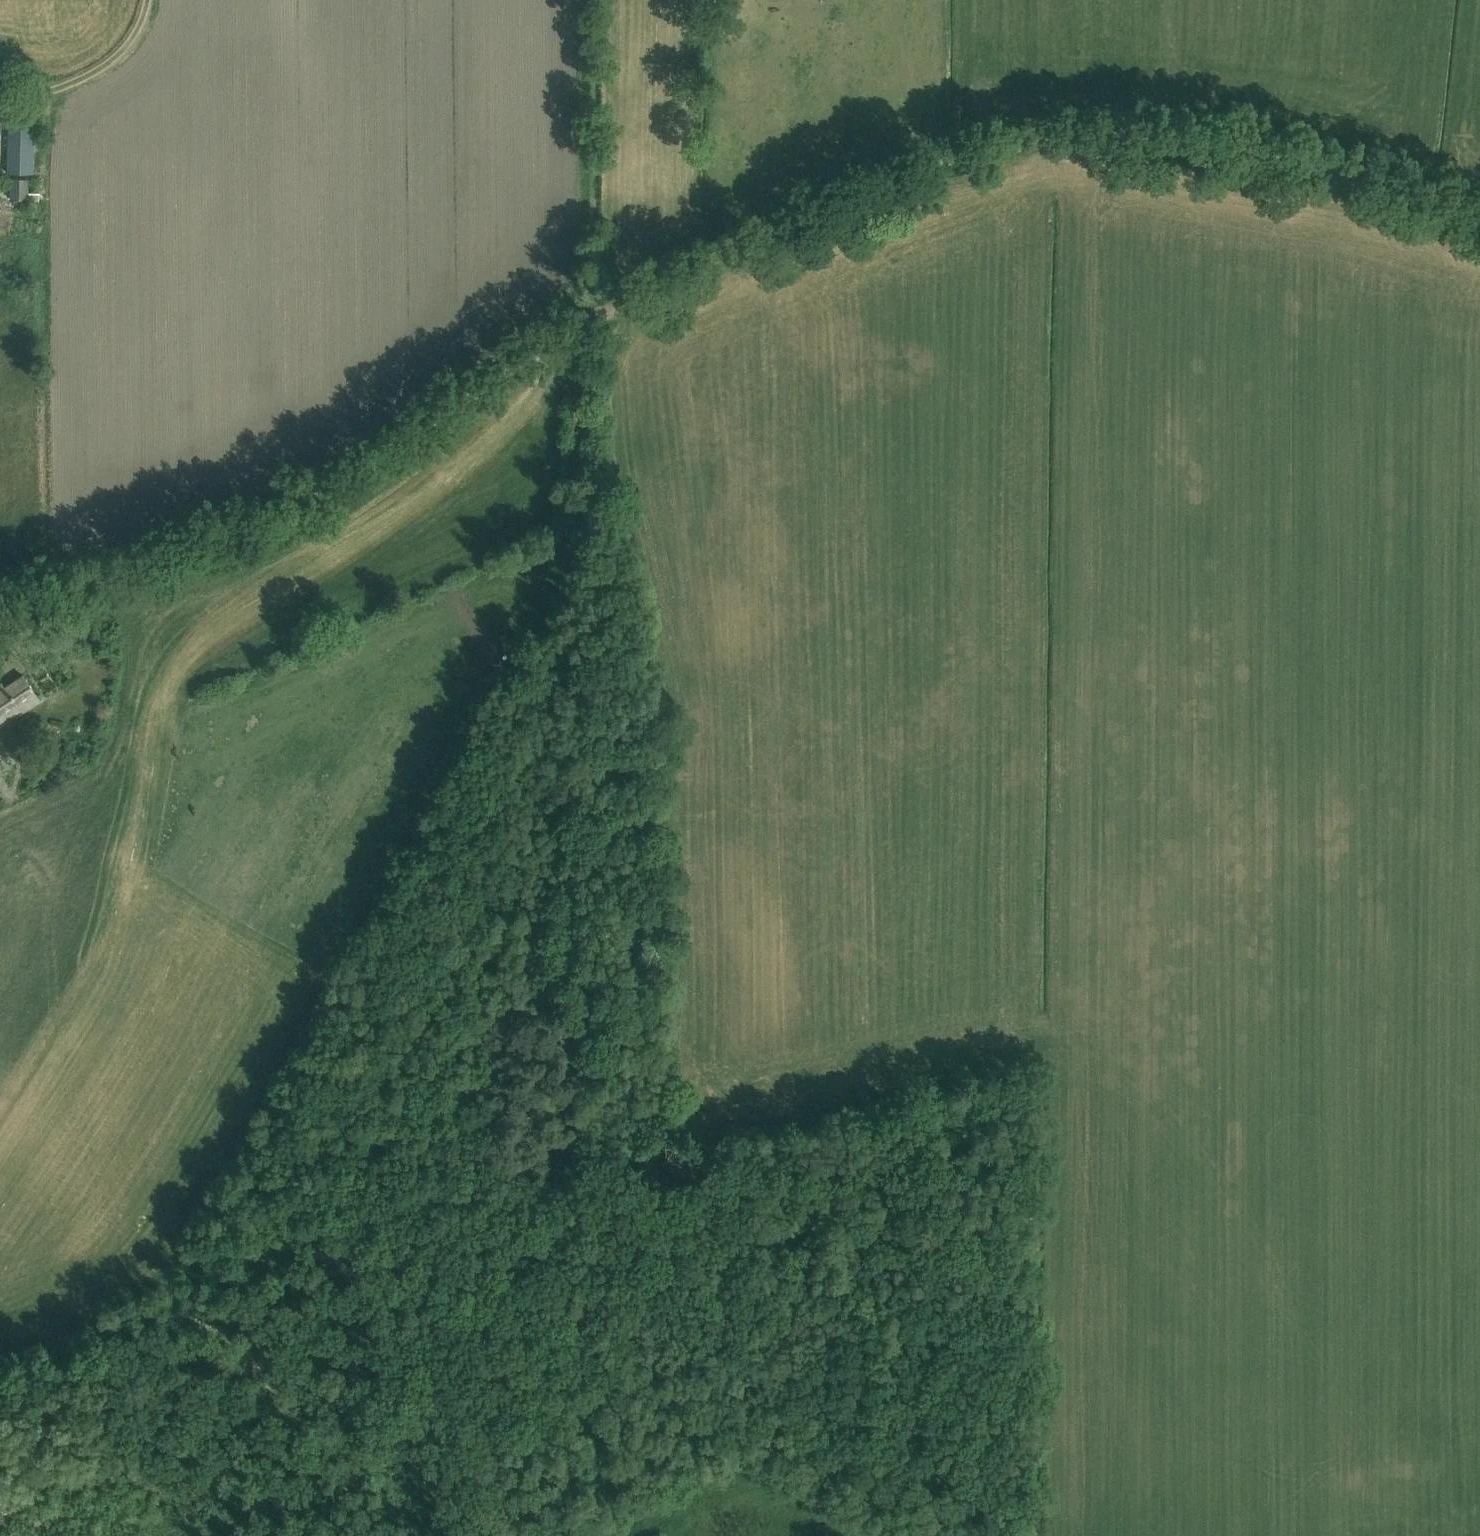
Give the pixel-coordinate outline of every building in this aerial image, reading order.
[(7,160),(31,161),(35,161),(36,129),(8,128),(7,160)] [(10,199),(25,200),(28,200),(29,179),(11,178),(10,199)] [(40,701),(24,675),(5,687),(1,682),(0,683),(0,727),(40,701)]
